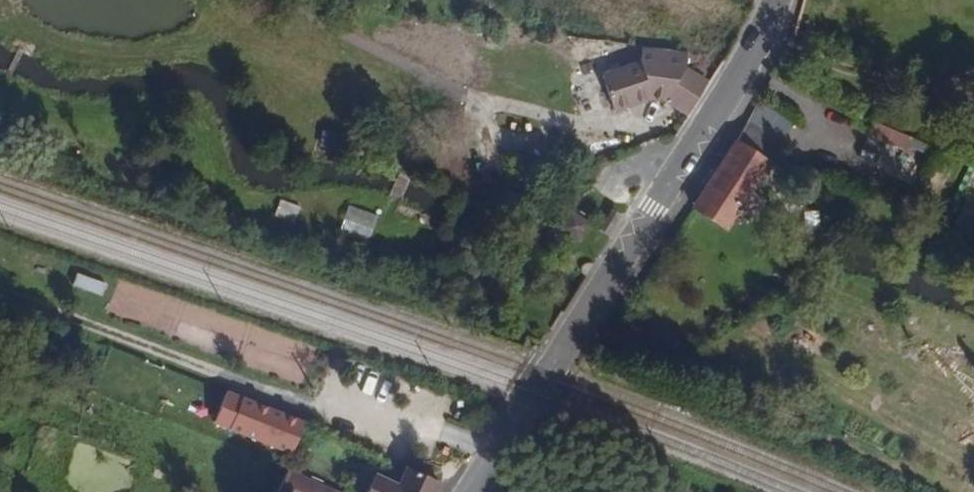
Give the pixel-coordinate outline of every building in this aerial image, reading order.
[(757,0),(732,0),(730,4),(753,13),(757,0)] [(641,62),(653,100),(670,102),(691,69),(687,66),(688,51),(642,46),(641,62)] [(641,62),(602,75),(614,112),(653,100),(641,62)] [(691,69),(670,102),(689,114),(710,81),(691,69)] [(857,160),(903,178),(918,139),(872,122),(857,160)] [(695,207),(729,228),(735,220),(772,159),(737,138),(695,207)] [(346,205),(340,234),(369,241),(376,212),(346,205)] [(588,221),(571,211),(558,232),(575,243),(588,221)] [(292,454),(305,422),(228,391),(215,423),(292,454)] [(442,480),(406,466),(399,483),(372,472),(365,491),(437,491),(442,480)] [(286,472),(276,491),(338,491),(286,472)]
